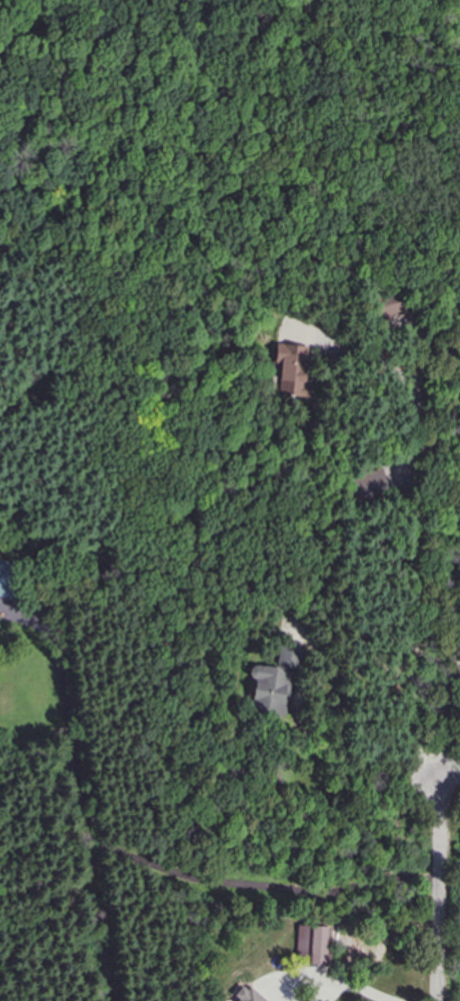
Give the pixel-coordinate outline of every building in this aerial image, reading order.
[(308,346),(276,344),(275,362),(280,362),(278,395),(305,396),(308,346)] [(252,662),(248,677),(258,679),(250,708),(281,717),(293,673),(252,662)] [(309,963),(328,964),(329,927),(299,925),(298,956),(309,956),(309,963)] [(251,989),(241,988),(237,992),(236,1000),(266,1000),(251,989)]
